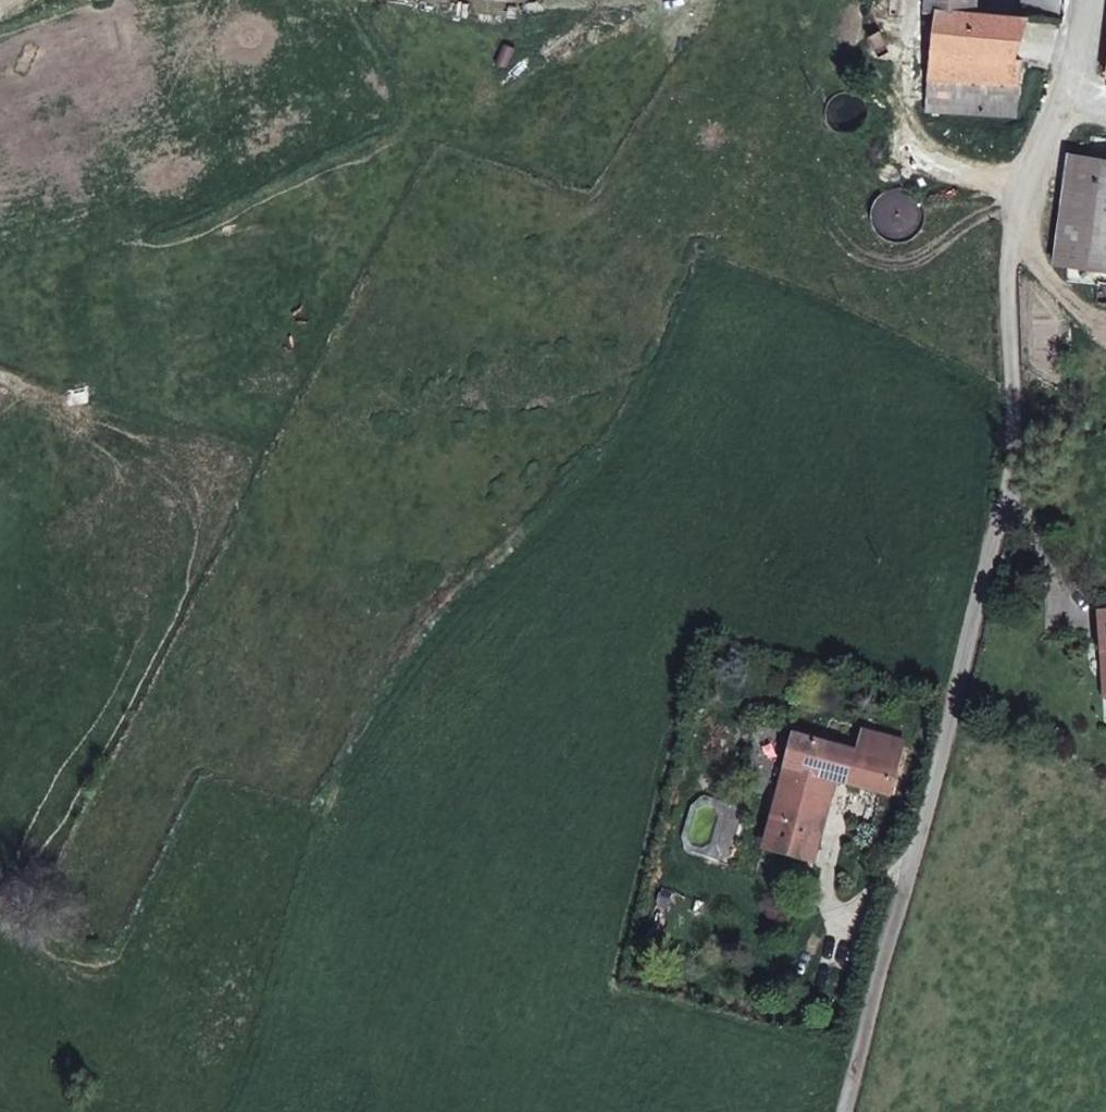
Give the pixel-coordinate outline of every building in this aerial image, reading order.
[(929,12),(935,12),(931,72),(1015,73),(1036,8),(1008,8),(1008,0),(929,0),(929,12)] [(929,128),(1001,129),(1001,115),(1015,73),(931,72),(929,128)] [(1001,115),(1001,129),(1020,128),(1020,105),(1032,72),(1015,73),(1001,115)] [(1071,158),(1057,277),(1105,279),(1105,160),(1071,158)] [(816,858),(823,860),(844,780),(900,792),(914,740),(871,730),(866,748),(799,733),(769,847),(801,854),(816,858)] [(816,858),(801,854),(797,869),(812,872),(816,858)]
